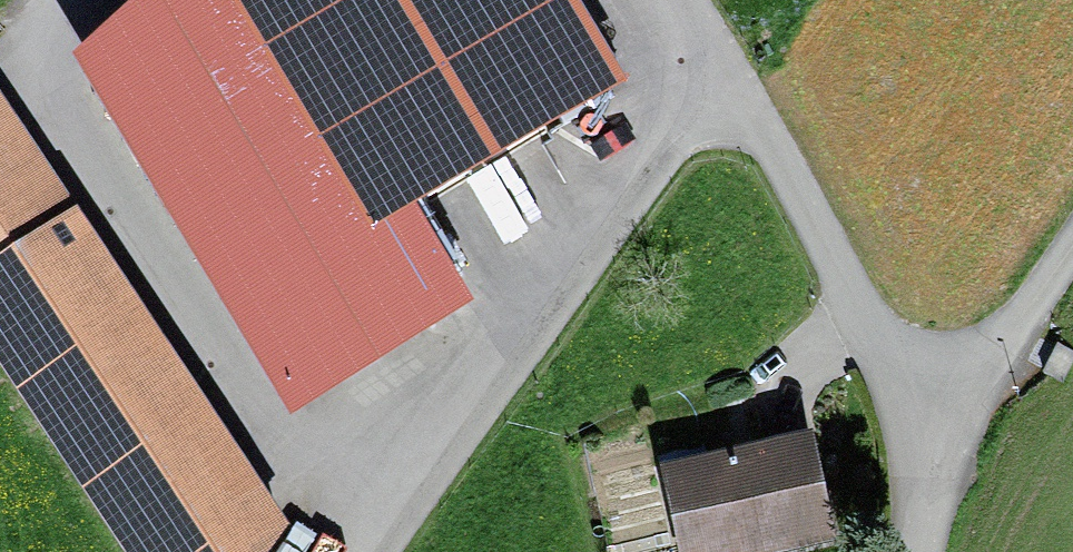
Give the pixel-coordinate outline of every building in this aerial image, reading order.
[(419,223),(372,250),(224,0),(150,0),(70,66),(289,429),(476,319),(419,223)] [(372,250),(419,223),(622,92),(568,0),(224,0),(372,250)] [(119,551),(277,551),(289,534),(0,101),(0,376),(119,551)] [(811,438),(659,471),(677,551),(800,551),(834,545),(811,438)]
